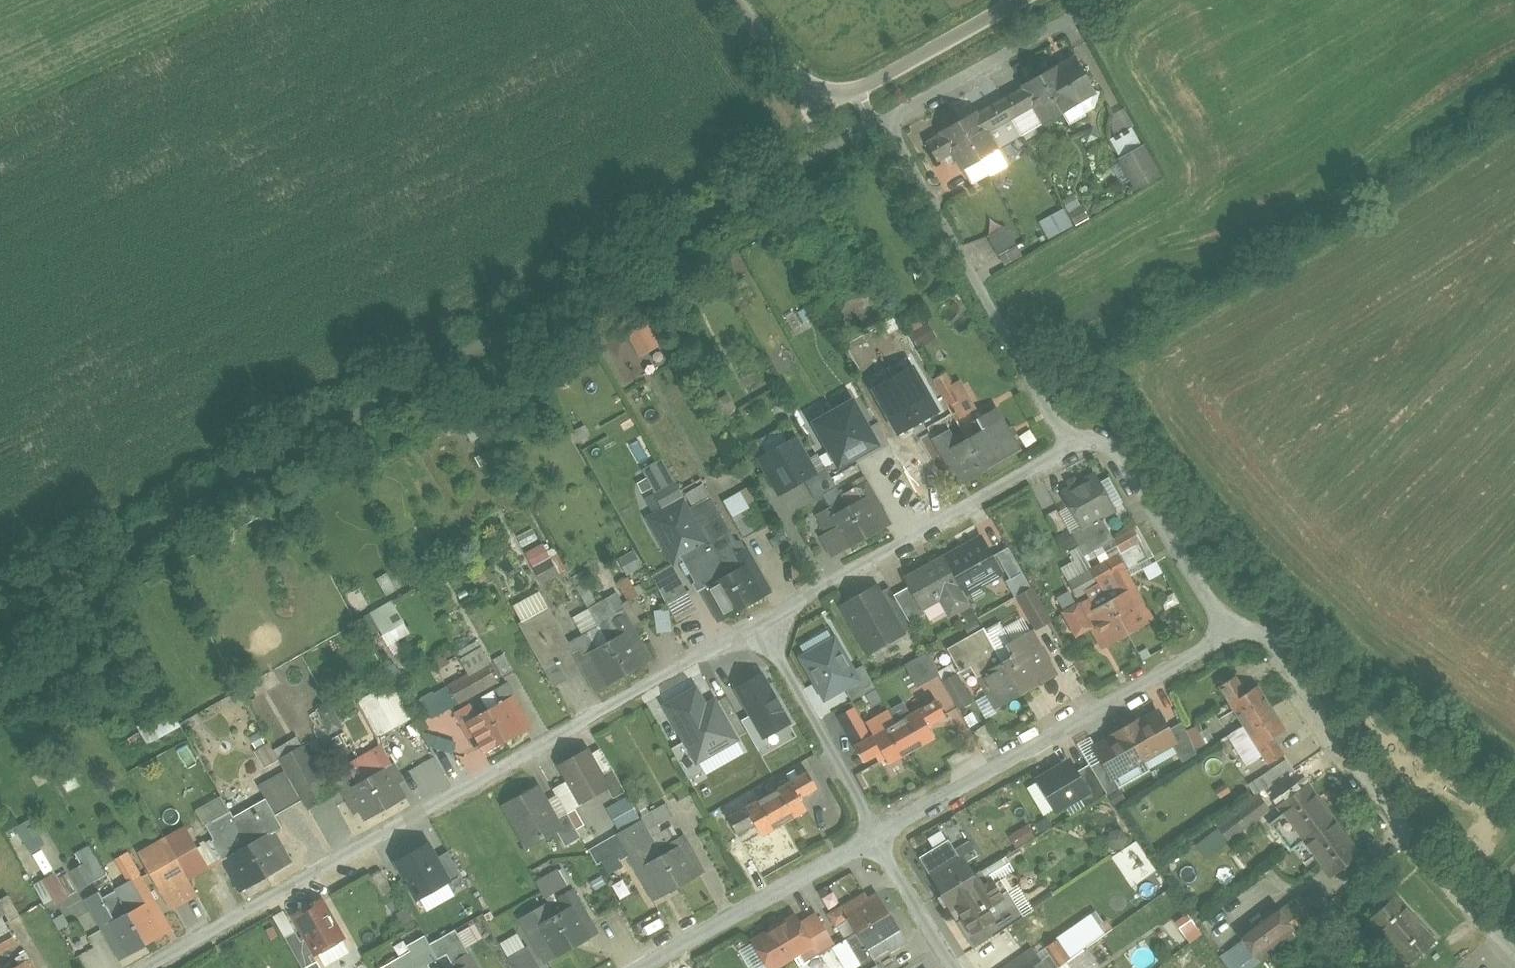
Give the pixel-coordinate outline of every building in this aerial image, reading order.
[(1060,66),(1059,65),(1023,85),(1024,88),(1035,106),(1045,124),(1067,111),(1081,103),(1080,101),(1092,94),(1093,89),(1075,57),(1060,66)] [(1024,88),(1010,96),(1013,101),(1007,104),(1014,118),(1035,106),(1024,88)] [(1010,96),(979,113),(990,132),(1014,118),(1007,104),(1013,101),(1010,96)] [(1081,103),(1067,111),(1073,122),(1087,114),(1081,103)] [(979,113),(978,111),(960,121),(982,160),(1000,149),(990,132),(979,113)] [(982,160),(960,121),(942,131),(944,134),(954,152),(964,170),(982,160)] [(1114,149),(1132,144),(1128,129),(1110,134),(1114,149)] [(944,134),(929,142),(939,160),(954,152),(944,134)] [(1145,148),(1125,159),(1139,187),(1160,176),(1145,148)] [(1060,208),(1035,220),(1044,238),(1068,226),(1060,208)] [(1008,226),(989,236),(1000,255),(1018,245),(1008,226)] [(970,257),(977,255),(974,248),(986,244),(983,236),(965,243),(970,257)] [(623,332),(635,354),(650,346),(637,324),(623,332)] [(904,330),(890,338),(897,350),(911,342),(904,330)] [(914,364),(869,388),(896,437),(940,411),(914,364)] [(948,373),(936,379),(950,405),(968,394),(962,383),(956,387),(948,373)] [(968,394),(950,405),(958,419),(977,409),(968,394)] [(853,401),(815,422),(839,466),(877,444),(853,401)] [(996,409),(971,423),(977,433),(967,438),(985,471),(1020,452),(996,409)] [(967,438),(957,444),(949,430),(932,440),(959,486),(985,471),(967,438)] [(816,472),(797,438),(762,457),(782,492),(806,479),(816,473),(816,472)] [(826,466),(816,472),(816,473),(806,479),(818,501),(826,496),(839,489),(827,468),(826,466)] [(1096,475),(1065,492),(1084,526),(1085,528),(1103,517),(1115,509),(1096,475)] [(875,491),(869,481),(858,488),(864,497),(875,491)] [(704,486),(687,496),(692,505),(709,495),(704,486)] [(839,489),(826,496),(832,507),(836,513),(849,506),(839,489)] [(893,523),(875,491),(864,497),(849,506),(867,538),(893,523)] [(743,508),(736,496),(727,500),(737,517),(745,512),(743,508)] [(710,543),(684,499),(648,518),(661,541),(665,538),(678,561),(693,552),(710,543)] [(772,591),(747,546),(744,547),(742,543),(737,546),(711,499),(694,509),(712,542),(710,543),(726,571),(736,565),(738,568),(728,573),(746,606),(772,591)] [(759,499),(743,508),(745,512),(748,511),(759,531),(772,524),(759,499)] [(849,506),(836,513),(832,507),(819,514),(829,532),(824,535),(835,555),(846,549),(847,549),(867,538),(849,506)] [(759,531),(748,511),(745,512),(737,517),(736,518),(747,538),(759,531)] [(1103,517),(1085,528),(1084,526),(1073,532),(1085,556),(1115,539),(1103,517)] [(1115,539),(1122,551),(1142,540),(1135,528),(1115,539)] [(982,537),(945,557),(965,593),(1001,573),(982,537)] [(526,564),(545,557),(540,543),(521,550),(526,564)] [(710,543),(693,552),(701,566),(692,571),(719,619),(724,616),(725,617),(746,606),(728,573),(726,571),(710,543)] [(1024,572),(1010,547),(999,553),(1013,578),(1024,572)] [(1115,548),(1110,551),(1114,558),(1119,555),(1115,548)] [(1114,558),(1093,569),(1101,584),(1127,570),(1119,555),(1114,558)] [(965,593),(945,557),(907,579),(911,586),(923,607),(942,596),(952,613),(971,603),(965,593)] [(532,572),(538,583),(552,574),(546,564),(532,572)] [(672,566),(653,577),(670,607),(689,596),(672,566)] [(1093,569),(1070,582),(1078,597),(1091,590),(1093,594),(1103,588),(1101,584),(1093,569)] [(1130,576),(1118,583),(1124,594),(1136,587),(1130,576)] [(911,586),(896,594),(904,608),(912,622),(927,613),(923,607),(911,586)] [(876,587),(843,605),(869,652),(902,633),(899,628),(892,615),(876,587)] [(1051,620),(1033,587),(1019,595),(1038,627),(1032,631),(1051,620)] [(1124,594),(1111,601),(1129,633),(1155,619),(1136,587),(1124,594)] [(507,604),(516,620),(543,607),(535,590),(507,604)] [(606,591),(593,599),(596,604),(590,608),(607,637),(613,634),(613,633),(604,616),(621,607),(624,605),(617,593),(610,598),(606,591)] [(1111,601),(1099,608),(1093,597),(1065,612),(1078,635),(1092,627),(1101,643),(1103,648),(1129,633),(1111,601)] [(387,599),(356,616),(366,635),(374,631),(381,645),(405,632),(387,599)] [(574,650),(550,607),(520,624),(545,667),(574,650)] [(621,607),(604,616),(613,633),(617,631),(619,636),(635,627),(627,613),(625,614),(621,607)] [(904,608),(892,615),(899,628),(912,622),(904,608)] [(652,630),(667,629),(666,609),(651,609),(652,630)] [(1012,642),(1001,622),(986,630),(998,651),(1004,661),(1013,656),(1012,655),(1014,654),(1008,644),(1012,642)] [(619,636),(609,642),(627,673),(647,662),(639,648),(644,645),(635,627),(619,636)] [(985,628),(949,649),(962,672),(972,666),(978,677),(995,667),(988,656),(998,651),(986,630),(985,628)] [(1012,642),(1008,644),(1014,654),(1012,655),(1013,656),(1004,661),(1004,662),(1022,694),(1057,675),(1032,631),(1012,642)] [(609,642),(599,647),(590,632),(574,641),(592,672),(589,674),(598,690),(627,673),(609,642)] [(835,639),(802,657),(825,698),(844,687),(858,679),(853,671),(835,639)] [(479,642),(458,654),(459,656),(462,661),(483,650),(479,642)] [(516,672),(507,654),(496,660),(506,677),(516,672)] [(924,654),(906,664),(918,686),(936,676),(924,654)] [(462,661),(459,656),(451,660),(457,672),(465,667),(462,661)] [(1022,694),(1004,662),(995,667),(978,677),(997,709),(1022,694)] [(546,682),(561,676),(556,663),(541,669),(546,682)] [(499,681),(489,664),(470,675),(480,692),(499,681)] [(863,665),(853,671),(858,679),(844,687),(852,701),(876,687),(863,665)] [(762,674),(737,688),(752,714),(764,736),(765,735),(789,722),(762,674)] [(957,674),(945,681),(951,692),(963,685),(957,674)] [(480,692),(470,675),(445,689),(455,706),(480,692)] [(1259,686),(1247,693),(1236,676),(1221,686),(1245,725),(1272,708),(1259,686)] [(489,699),(509,691),(505,682),(485,689),(489,699)] [(252,683),(241,689),(246,699),(257,692),(252,683)] [(972,701),(963,685),(951,692),(960,707),(972,701)] [(696,688),(666,705),(685,740),(697,761),(698,760),(736,739),(715,701),(706,706),(696,688)] [(455,706),(445,689),(435,695),(445,712),(455,706)] [(516,695),(489,710),(507,741),(533,726),(516,695)] [(937,700),(897,722),(913,750),(935,737),(928,726),(946,715),(937,700)] [(396,727),(385,708),(371,716),(382,735),(396,727)] [(871,736),(855,708),(843,715),(859,743),(871,736)] [(1272,708),(1245,725),(1270,763),(1285,754),(1275,737),(1286,730),(1272,708)] [(489,710),(464,724),(479,749),(484,746),(488,753),(507,741),(489,710)] [(1160,712),(1142,722),(1141,719),(1127,727),(1145,759),(1172,743),(1176,741),(1169,729),(1160,712)] [(764,736),(752,714),(741,720),(759,751),(770,745),(765,735),(764,736)] [(1184,721),(1169,729),(1176,741),(1172,743),(1184,762),(1198,753),(1196,749),(1188,730),(1184,721)] [(859,743),(858,744),(867,760),(884,750),(891,762),(913,750),(897,722),(871,736),(859,743)] [(1197,726),(1188,730),(1196,749),(1206,745),(1197,726)] [(1127,727),(1113,735),(1114,737),(1097,747),(1104,759),(1113,776),(1114,776),(1145,759),(1127,727)] [(353,728),(344,732),(349,740),(357,736),(353,728)] [(371,735),(352,746),(360,760),(379,750),(371,735)] [(697,761),(685,740),(671,748),(689,780),(704,771),(698,760),(697,761)] [(251,751),(261,766),(272,758),(262,743),(251,751)] [(588,749),(562,764),(583,802),(609,787),(610,787),(603,775),(588,749)] [(411,770),(422,790),(444,778),(433,759),(411,770)] [(1113,776),(1104,759),(1092,766),(1108,793),(1109,794),(1121,788),(1114,776),(1113,776)] [(1288,759),(1270,771),(1277,781),(1295,769),(1288,759)] [(1071,762),(1040,780),(1057,808),(1079,795),(1088,790),(1077,772),(1071,762)] [(395,763),(370,777),(387,809),(408,797),(400,783),(405,780),(395,763)] [(1108,793),(1092,766),(1091,764),(1077,772),(1088,790),(1079,795),(1086,806),(1108,793)] [(626,791),(614,769),(603,775),(610,787),(609,787),(615,798),(626,791)] [(370,777),(359,783),(353,771),(337,780),(354,810),(359,807),(367,820),(387,809),(370,777)] [(811,771),(770,794),(785,822),(809,809),(802,796),(820,787),(811,771)] [(1270,771),(1250,784),(1257,794),(1277,781),(1270,771)] [(299,802),(282,774),(268,782),(285,810),(299,802)] [(333,796),(323,778),(312,784),(322,802),(333,796)] [(322,802),(312,784),(302,790),(312,808),(322,802)] [(1309,784),(1280,806),(1306,841),(1335,819),(1309,784)] [(538,787),(507,805),(531,846),(558,831),(561,829),(556,819),(538,787)] [(1260,793),(1192,839),(1203,854),(1227,837),(1229,839),(1249,824),(1262,815),(1264,818),(1265,819),(1274,812),(1260,793)] [(770,794),(731,816),(739,832),(757,822),(764,834),(785,822),(770,794)] [(623,795),(602,808),(613,826),(634,814),(623,795)] [(267,798),(234,817),(267,876),(293,862),(276,831),(283,827),(267,798)] [(668,803),(643,818),(643,819),(649,829),(675,815),(668,803)] [(234,817),(231,811),(207,825),(215,839),(212,840),(241,892),(267,876),(234,817)] [(582,837),(568,812),(556,819),(561,829),(558,831),(567,846),(582,837)] [(1262,815),(1249,824),(1252,827),(1264,818),(1262,815)] [(649,829),(643,819),(617,834),(655,901),(681,886),(663,854),(658,845),(653,837),(649,829)] [(1335,819),(1306,841),(1332,876),(1361,854),(1335,819)] [(14,825),(21,840),(33,835),(26,820),(14,825)] [(904,841),(912,854),(943,836),(935,823),(904,841)] [(1005,823),(978,840),(992,864),(1007,855),(1003,848),(1015,840),(1005,823)] [(674,825),(653,837),(658,845),(678,834),(674,825)] [(706,872),(686,835),(674,841),(677,847),(663,854),(681,886),(706,872)] [(971,842),(935,863),(938,869),(932,873),(944,893),(975,874),(967,861),(974,856),(970,850),(974,847),(971,842)] [(397,861),(418,898),(447,881),(449,880),(436,858),(428,844),(397,861)] [(108,874),(92,845),(77,854),(83,865),(75,869),(85,887),(108,874)] [(448,851),(436,858),(449,880),(447,881),(453,890),(466,882),(448,851)] [(178,881),(165,857),(153,864),(166,888),(178,881)] [(543,869),(533,874),(538,882),(548,877),(543,869)] [(548,877),(538,882),(545,895),(547,897),(569,885),(567,881),(570,880),(565,872),(563,873),(561,869),(548,877)] [(944,893),(959,918),(965,914),(974,930),(987,923),(1010,908),(1002,895),(993,881),(990,883),(982,870),(975,874),(944,893)] [(533,874),(521,882),(525,889),(514,896),(512,897),(519,909),(545,895),(538,882),(533,874)] [(521,882),(509,888),(514,896),(525,889),(521,882)] [(1320,888),(1305,900),(1301,895),(1289,904),(1302,922),(1330,901),(1320,888)] [(596,927),(575,889),(561,897),(568,909),(556,915),(574,947),(594,935),(591,930),(596,927)] [(117,891),(105,898),(101,892),(88,900),(122,960),(148,945),(130,913),(117,891)] [(1010,908),(987,923),(995,936),(1025,916),(1009,891),(1002,895),(1010,908)] [(878,892),(865,900),(862,895),(832,912),(839,924),(847,919),(848,920),(851,918),(859,931),(891,912),(878,892)] [(10,895),(0,900),(0,901),(11,921),(22,915),(10,895)] [(1396,896),(1371,918),(1381,930),(1376,935),(1385,945),(1415,918),(1396,896)] [(156,899),(130,913),(148,945),(174,930),(156,899)] [(322,900),(296,915),(309,937),(303,941),(311,956),(317,952),(318,953),(344,938),(336,924),(337,921),(334,915),(331,914),(322,900)] [(1302,922),(1289,904),(1280,911),(1293,929),(1302,922)] [(1277,908),(1242,934),(1258,955),(1293,929),(1280,911),(1277,908)] [(574,947),(556,915),(543,923),(537,911),(525,918),(543,950),(548,947),(554,958),(574,947)] [(849,937),(804,964),(805,965),(847,940),(863,965),(891,948),(893,951),(909,942),(891,912),(859,931),(849,937)] [(1170,921),(1186,942),(1198,933),(1183,912),(1170,921)] [(837,944),(818,913),(801,923),(813,944),(819,955),(804,963),(804,964),(849,937),(837,944)] [(756,941),(772,967),(773,967),(813,944),(801,923),(797,916),(756,941)] [(1415,918),(1385,945),(1395,956),(1400,951),(1411,963),(1435,941),(1415,918)] [(7,922),(0,927),(0,934),(1,935),(0,935),(0,954),(19,943),(7,922)] [(447,925),(427,936),(440,959),(460,947),(447,925)] [(1157,937),(1169,954),(1184,943),(1172,927),(1157,937)] [(297,931),(287,937),(304,967),(305,967),(315,962),(311,956),(303,941),(297,931)] [(409,944),(412,950),(387,965),(388,967),(431,967),(429,965),(440,959),(427,936),(426,934),(409,944)] [(1061,939),(1048,948),(1052,953),(1060,966),(1073,957),(1061,939)] [(1034,949),(1007,967),(1057,967),(1060,966),(1052,953),(1042,960),(1034,949)] [(29,953),(19,959),(22,965),(32,959),(29,953)] [(455,963),(458,967),(463,967),(475,962),(470,954),(455,963)] [(16,967),(37,967),(32,959),(22,965),(16,967)]
